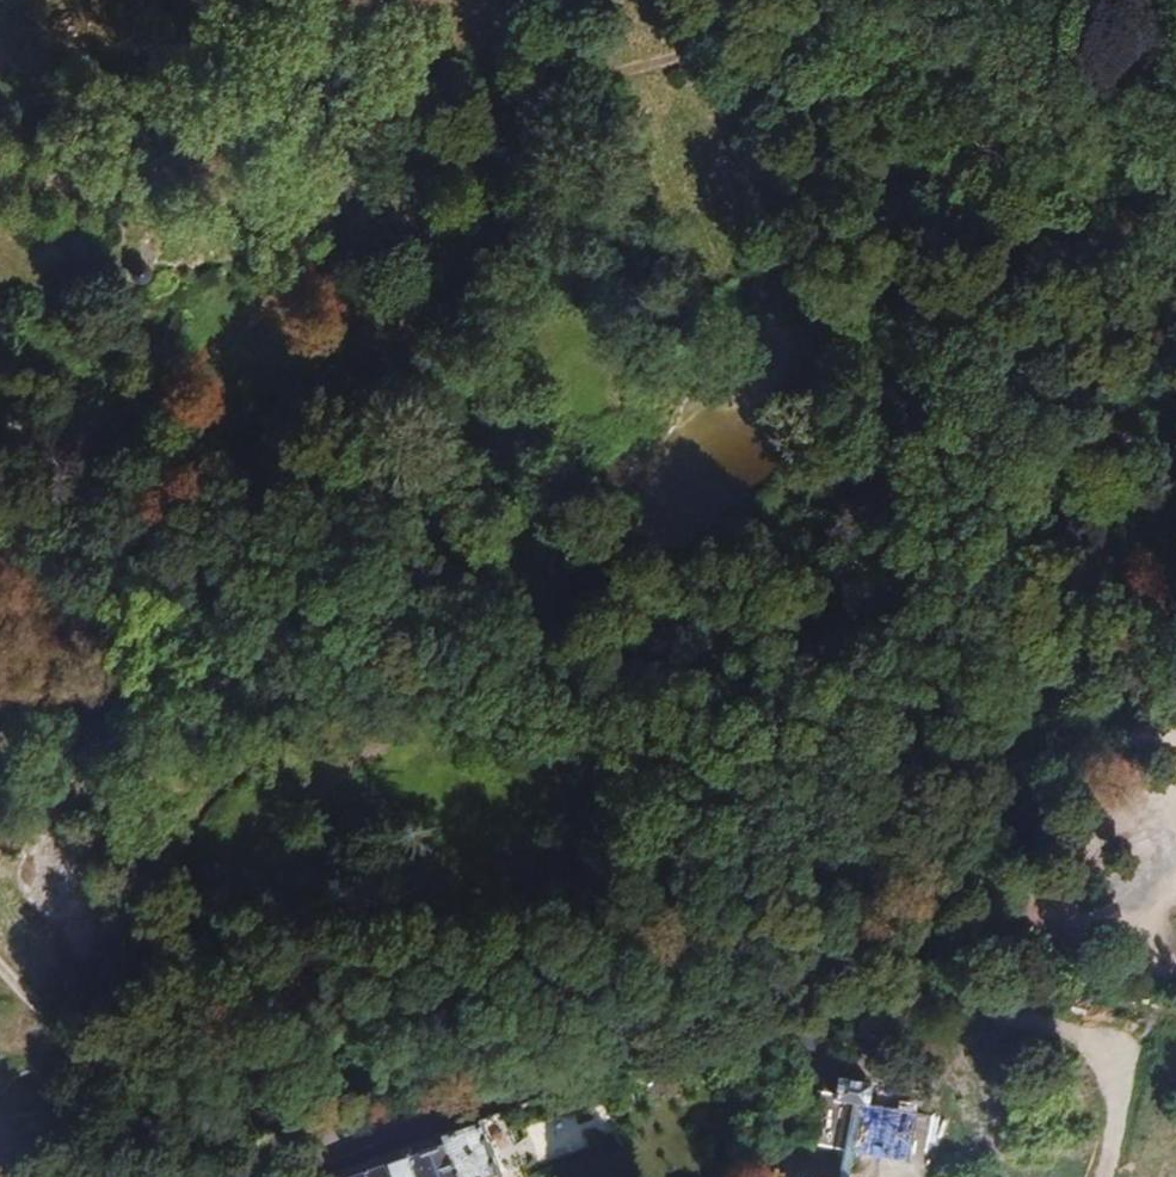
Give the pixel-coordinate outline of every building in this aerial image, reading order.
[(906,1162),(912,1115),(863,1109),(865,1091),(823,1086),(819,1117),(821,1118),(817,1145),(838,1148),(835,1176),(845,1176),(849,1176),(851,1155),(906,1162)] [(536,1160),(586,1150),(579,1113),(529,1122),(536,1160)] [(472,1122),(441,1133),(444,1143),(343,1176),(467,1176),(489,1169),(472,1122)]
